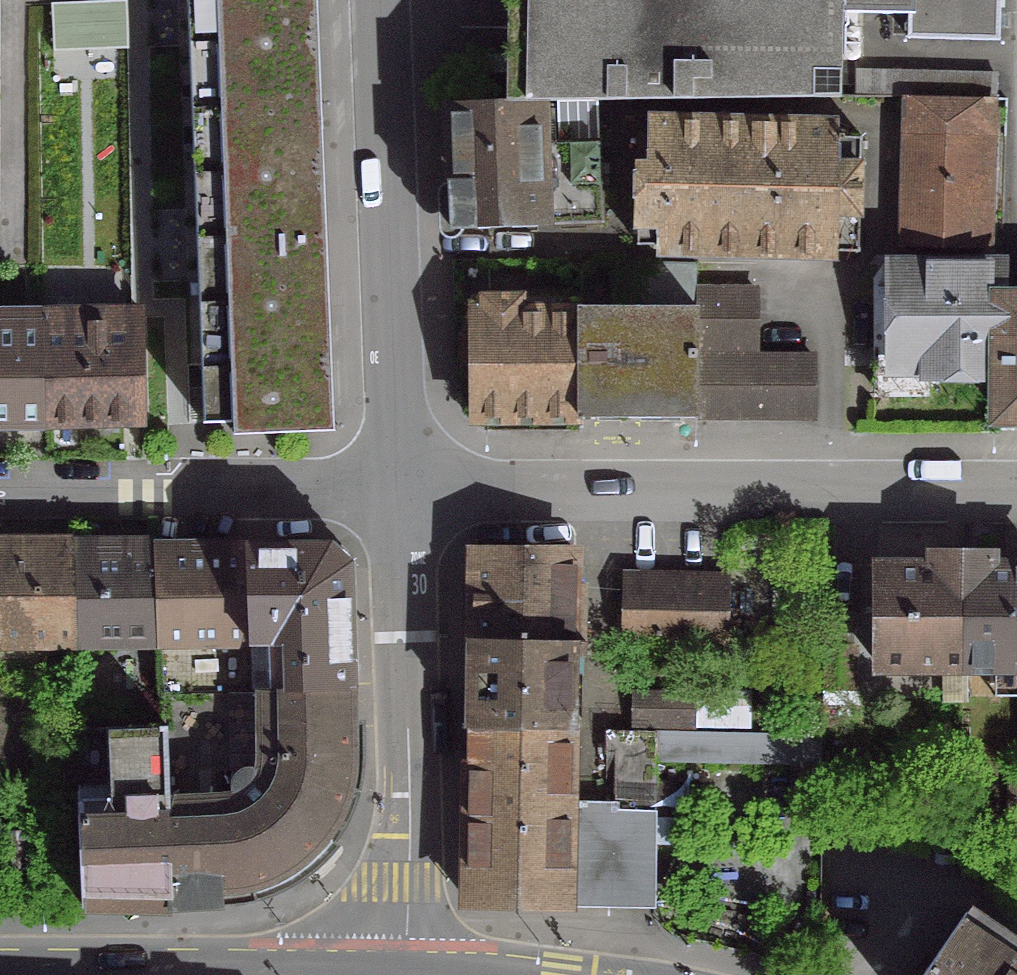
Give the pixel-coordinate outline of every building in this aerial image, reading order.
[(195,21),(326,16),(326,0),(194,0),(195,21)] [(537,102),(537,103),(612,102),(836,99),(838,29),(838,12),(903,13),(904,0),(503,0),(502,36),(501,103),(537,102)] [(903,13),(903,39),(994,42),(995,0),(904,0),(903,13)] [(326,16),(195,21),(203,422),(232,421),(233,433),(334,430),(326,16)] [(980,100),(992,100),(992,75),(853,73),(852,98),(873,98),(904,97),(980,100)] [(980,100),(904,97),(900,246),(975,248),(980,100)] [(597,224),(594,143),(539,145),(538,105),(537,104),(537,103),(537,102),(501,103),(441,106),(446,231),(542,227),(542,226),(597,224)] [(645,172),(633,172),(632,246),(659,247),(659,251),(826,254),(826,215),(855,215),(856,137),(841,137),(842,132),(838,128),(831,128),(828,133),(828,126),(646,124),(645,172)] [(574,309),(574,314),(574,417),(691,417),(691,357),(691,350),(691,309),(691,294),(691,292),(691,264),(610,263),(611,309),(574,309)] [(999,267),(888,267),(888,370),(919,370),(919,375),(994,375),(996,301),(998,301),(999,267)] [(691,292),(691,294),(691,309),(691,350),(750,350),(749,292),(691,292)] [(479,314),(469,314),(470,417),(574,417),(574,314),(516,314),(516,299),(479,300),(479,314)] [(994,375),(994,418),(1016,418),(1016,301),(1005,301),(998,301),(996,301),(994,375)] [(145,305),(46,306),(47,429),(147,428),(145,305)] [(47,429),(46,306),(0,306),(0,430),(47,429)] [(808,358),(691,357),(691,417),(808,418),(808,358)] [(0,549),(0,644),(70,643),(66,545),(65,538),(52,538),(52,548),(0,549)] [(200,692),(200,693),(218,693),(247,693),(247,692),(245,641),(241,549),(240,542),(228,542),(228,557),(151,557),(154,642),(156,692),(158,692),(200,692)] [(78,545),(66,545),(70,643),(154,642),(151,557),(78,558),(78,545)] [(254,693),(254,692),(346,690),(342,566),(323,548),(241,549),(245,641),(247,692),(247,693),(254,693)] [(470,552),(468,640),(580,643),(580,627),(568,626),(569,552),(470,552)] [(927,567),(873,567),(872,667),(957,668),(957,556),(941,556),(941,554),(927,554),(927,567)] [(957,556),(957,668),(1016,668),(1016,568),(987,568),(987,554),(973,554),(973,556),(957,556)] [(619,578),(619,628),(618,638),(657,639),(656,643),(722,645),(723,581),(619,578)] [(580,643),(468,640),(466,728),(566,730),(568,656),(579,657),(580,643)] [(159,728),(158,728),(168,908),(232,905),(263,898),(280,891),(299,880),(315,867),(330,851),(332,848),(318,838),(333,814),(343,786),(346,690),(254,692),(254,693),(255,757),(253,771),(244,768),(234,771),(229,776),(227,782),(227,788),(229,795),(214,797),(210,797),(206,726),(219,726),(218,693),(200,693),(200,692),(158,692),(159,728)] [(611,692),(610,731),(650,732),(651,692),(611,692)] [(81,906),(168,908),(158,728),(74,731),(72,731),(75,805),(77,805),(81,906)] [(566,730),(466,728),(464,815),(577,818),(577,804),(565,804),(566,730)] [(650,732),(610,731),(609,816),(651,816),(651,762),(816,765),(816,736),(650,732)] [(577,818),(464,815),(463,904),(610,907),(611,856),(650,857),(650,818),(651,816),(609,816),(609,819),(577,818)] [(1016,951),(1013,949),(1007,957),(1010,959),(999,974),(1016,974),(1016,951)] [(972,971),(971,973),(942,953),(934,953),(919,974),(979,974),(972,971)]
